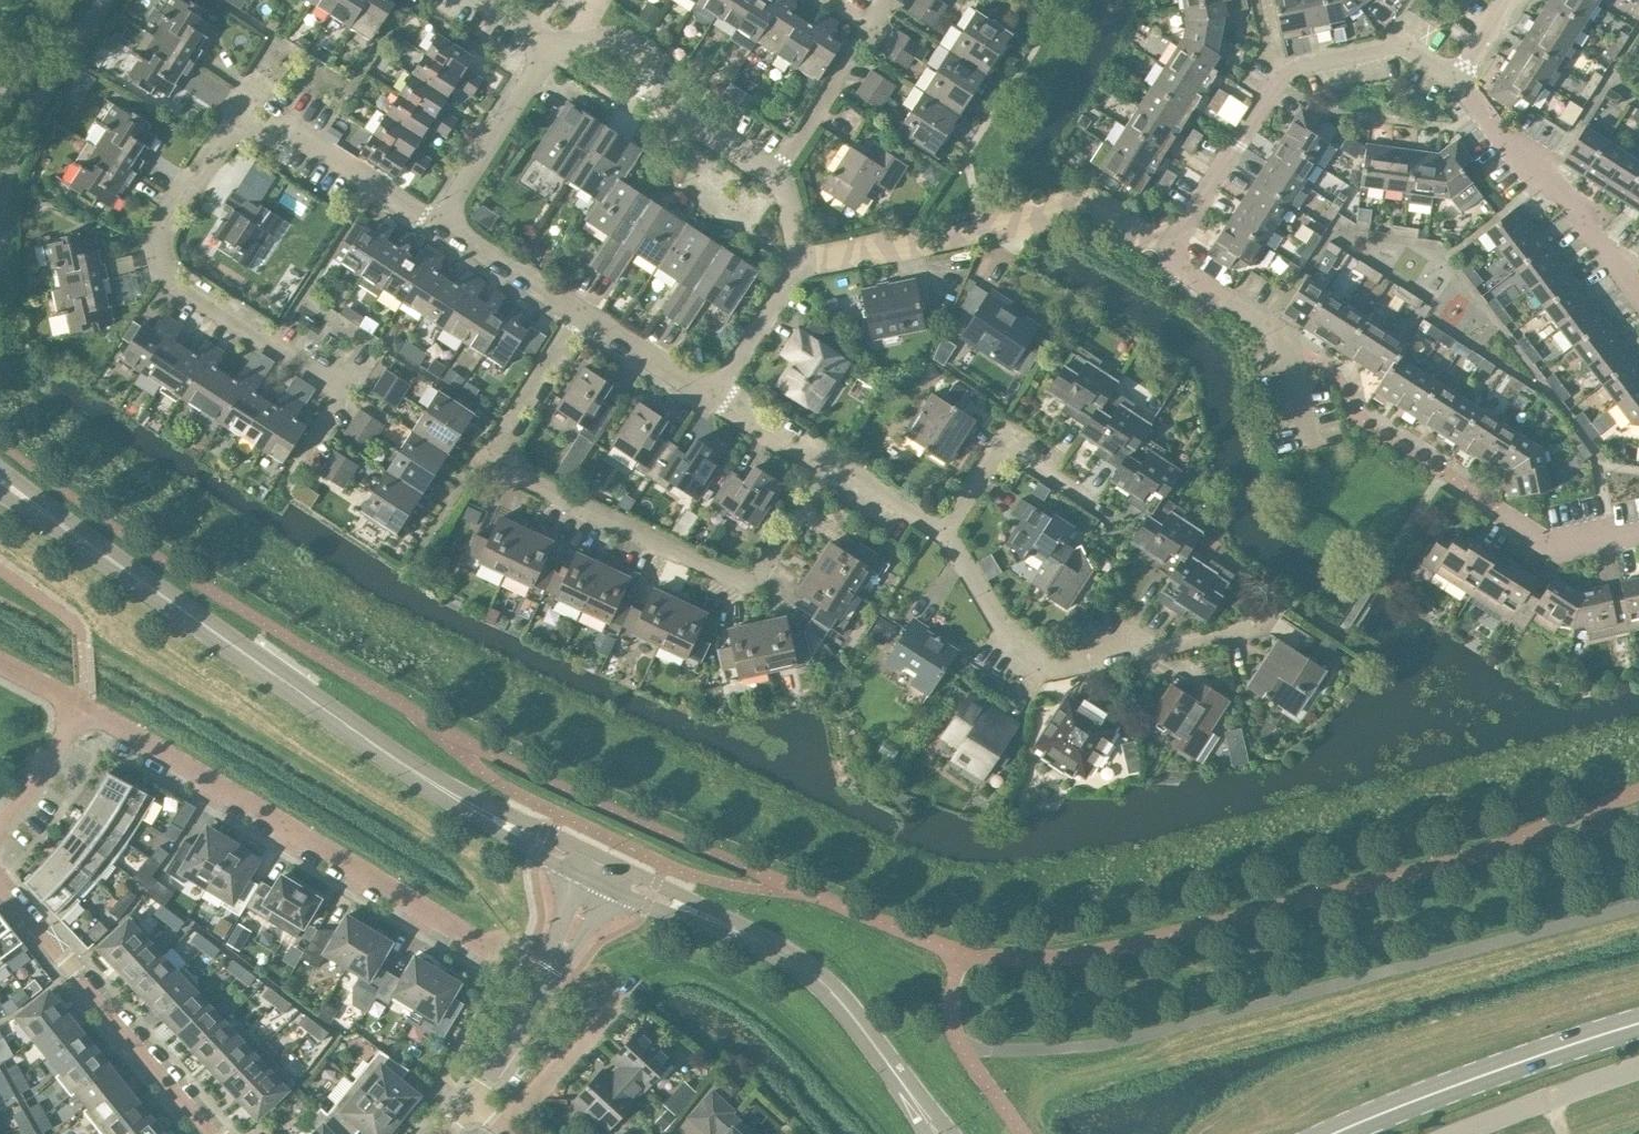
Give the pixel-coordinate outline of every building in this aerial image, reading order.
[(194,63),(203,50),(196,46),(203,36),(207,38),(215,26),(201,18),(206,11),(189,0),(187,4),(181,0),(166,0),(157,14),(165,19),(154,36),(146,31),(146,32),(194,63)] [(239,8),(244,0),(226,0),(239,8)] [(338,0),(310,0),(309,0),(329,13),(338,0)] [(367,0),(338,0),(329,13),(350,26),(367,0)] [(350,26),(371,40),(377,32),(378,33),(379,31),(378,30),(394,5),(387,0),(367,0),(350,26)] [(696,2),(697,3),(693,9),(694,14),(697,20),(702,23),(708,23),(712,22),(726,0),(698,0),(696,2)] [(754,0),(726,0),(712,22),(713,22),(717,16),(736,28),(754,0)] [(783,0),(754,0),(736,28),(737,29),(730,38),(750,51),(783,0)] [(800,18),(792,13),(793,12),(790,10),(796,0),(783,0),(750,51),(757,41),(777,54),(800,18)] [(939,18),(948,5),(940,0),(915,0),(914,1),(939,18)] [(1225,0),(1182,0),(1184,9),(1225,0)] [(1221,35),(1224,16),(1233,14),(1230,0),(1225,0),(1184,9),(1186,19),(1184,28),(1221,35)] [(1307,35),(1299,0),(1273,0),(1282,40),(1307,35)] [(1330,30),(1324,0),(1299,0),(1307,35),(1330,30)] [(1359,6),(1355,0),(1324,0),(1330,30),(1345,27),(1343,17),(1359,6)] [(1595,3),(1591,0),(1548,0),(1548,1),(1587,26),(1590,21),(1586,18),(1595,3)] [(932,28),(939,18),(914,1),(907,12),(932,28)] [(1583,31),(1587,26),(1548,1),(1535,21),(1570,43),(1579,29),(1583,31)] [(1638,19),(1638,3),(1638,2),(1630,14),(1638,19)] [(647,3),(639,16),(650,23),(658,11),(647,3)] [(1035,6),(1032,23),(1044,25),(1048,9),(1035,6)] [(962,32),(998,55),(1007,42),(1011,45),(1017,37),(976,10),(962,32)] [(797,67),(829,16),(821,11),(812,25),(809,23),(809,24),(800,18),(777,54),(797,67)] [(829,16),(797,67),(817,81),(841,45),(831,39),(832,37),(830,36),(838,22),(829,16)] [(1560,58),(1570,43),(1535,21),(1522,41),(1561,66),(1565,61),(1560,58)] [(1217,54),(1221,35),(1184,28),(1183,37),(1177,46),(1217,72),(1225,59),(1217,54)] [(889,41),(914,57),(922,45),(896,29),(889,41)] [(1612,42),(1620,48),(1628,36),(1620,30),(1612,42)] [(186,76),(194,63),(146,32),(132,53),(139,58),(129,75),(139,81),(136,85),(151,94),(155,88),(169,97),(177,85),(173,82),(180,72),(186,76)] [(990,67),(998,55),(962,32),(949,52),(989,78),(995,70),(990,67)] [(425,54),(478,89),(483,80),(471,72),(469,75),(465,72),(474,57),(437,34),(425,54)] [(300,37),(295,44),(305,51),(310,43),(300,37)] [(906,69),(914,57),(889,41),(881,52),(906,69)] [(1557,72),(1561,66),(1522,41),(1509,61),(1544,84),(1553,70),(1557,72)] [(1613,60),(1620,48),(1612,42),(1604,54),(1613,60)] [(1204,92),(1217,72),(1177,46),(1164,66),(1204,92)] [(322,47),(316,57),(325,63),(331,54),(322,47)] [(985,85),(989,78),(949,52),(936,72),(972,95),(981,82),(985,85)] [(473,97),(478,89),(425,54),(412,75),(448,98),(457,85),(460,87),(459,89),(473,97)] [(1530,105),(1544,84),(1509,61),(1488,95),(1508,108),(1516,96),(1530,105)] [(1191,112),(1204,92),(1164,66),(1151,87),(1191,112)] [(862,81),(888,98),(895,86),(870,69),(862,81)] [(85,71),(80,78),(91,86),(96,79),(85,71)] [(1586,83),(1595,88),(1602,76),(1594,71),(1586,83)] [(964,108),(972,95),(936,72),(923,92),(963,119),(969,110),(964,108)] [(439,112),(448,98),(412,75),(399,95),(452,129),(458,120),(444,112),(442,114),(439,112)] [(880,109),(888,98),(862,81),(855,93),(880,109)] [(1587,100),(1595,88),(1586,83),(1579,95),(1587,100)] [(1178,132),(1191,112),(1151,87),(1138,107),(1178,132)] [(1213,98),(1223,104),(1228,96),(1218,89),(1213,98)] [(1615,105),(1621,96),(1608,89),(1603,97),(1615,105)] [(959,125),(963,119),(923,92),(910,112),(946,136),(955,123),(959,125)] [(447,137),(452,129),(399,95),(386,115),(422,138),(431,124),(435,126),(433,128),(447,137)] [(1216,114),(1223,104),(1213,98),(1206,108),(1216,114)] [(87,142),(136,174),(144,161),(138,157),(145,146),(149,149),(156,137),(143,129),(148,122),(132,111),(130,115),(112,103),(99,124),(107,130),(96,147),(88,141),(87,142)] [(571,177),(599,133),(589,126),(593,120),(568,104),(560,117),(564,119),(551,139),(547,137),(534,157),(559,173),(560,170),(571,177)] [(1165,152),(1178,132),(1138,107),(1125,127),(1165,152)] [(1315,164),(1329,142),(1315,133),(1322,122),(1301,108),(1280,141),(1315,164)] [(939,147),(946,136),(910,112),(897,133),(937,159),(943,150),(939,147)] [(413,152),(422,138),(386,115),(373,135),(426,169),(432,160),(419,151),(417,154),(413,152)] [(1582,175),(1605,141),(1590,131),(1593,127),(1588,123),(1562,162),(1582,175)] [(331,127),(324,136),(335,144),(342,134),(331,127)] [(620,182),(628,170),(636,157),(624,149),(628,143),(603,127),(600,133),(599,133),(571,177),(582,184),(580,187),(599,200),(600,200),(613,181),(619,184),(620,182)] [(1152,172),(1165,152),(1125,127),(1112,148),(1152,172)] [(1186,138),(1196,144),(1202,135),(1192,128),(1186,138)] [(421,177),(426,169),(373,135),(359,155),(395,179),(405,164),(409,166),(407,169),(421,177)] [(1356,157),(1362,147),(1347,137),(1341,148),(1356,157)] [(1190,154),(1196,144),(1186,138),(1180,147),(1190,154)] [(1461,169),(1472,160),(1457,140),(1438,153),(1432,195),(1450,198),(1461,213),(1482,197),(1471,182),(1461,169)] [(1306,179),(1315,164),(1280,141),(1267,161),(1307,187),(1311,182),(1306,179)] [(1602,188),(1628,149),(1623,146),(1619,150),(1605,141),(1582,175),(1602,188)] [(128,187),(136,174),(87,142),(73,164),(81,169),(70,185),(81,193),(79,196),(93,205),(97,198),(111,207),(119,196),(115,193),(122,183),(128,187)] [(1102,142),(1089,162),(1099,168),(1138,194),(1152,172),(1112,148),(1102,142)] [(1385,189),(1391,147),(1366,144),(1359,190),(1366,191),(1367,186),(1385,189)] [(875,163),(851,147),(834,174),(831,172),(821,189),(853,209),(871,181),(889,192),(906,165),(883,150),(875,163)] [(1407,203),(1414,150),(1391,147),(1385,189),(1402,191),(1401,196),(1408,197),(1407,202),(1407,203)] [(1638,176),(1638,162),(1630,157),(1633,152),(1628,149),(1602,188),(1622,202),(1638,176)] [(1432,195),(1438,153),(1438,154),(1414,150),(1407,203),(1431,206),(1432,195)] [(1304,192),(1307,187),(1267,161),(1254,181),(1289,204),(1299,189),(1304,192)] [(1160,178),(1171,184),(1176,175),(1166,169),(1160,178)] [(1622,202),(1638,212),(1638,176),(1622,202)] [(1164,194),(1171,184),(1160,178),(1154,188),(1164,194)] [(638,194),(620,182),(619,184),(613,181),(600,200),(599,200),(587,220),(609,234),(611,230),(616,234),(610,243),(607,240),(590,266),(602,273),(645,208),(634,201),(638,194)] [(1280,218),(1289,204),(1254,181),(1241,202),(1281,227),(1285,221),(1280,218)] [(256,206),(231,190),(222,203),(232,210),(225,222),(219,218),(209,234),(221,241),(216,248),(249,268),(263,246),(257,242),(264,231),(274,237),(285,220),(258,203),(256,206)] [(1331,202),(1340,208),(1347,196),(1339,190),(1331,202)] [(1278,232),(1281,227),(1241,202),(1229,222),(1264,245),(1274,229),(1278,232)] [(1332,220),(1340,208),(1331,202),(1323,214),(1332,220)] [(479,205),(471,217),(487,227),(495,215),(479,205)] [(1495,254),(1533,226),(1518,206),(1484,232),(1495,246),(1491,249),(1495,254)] [(657,266),(685,225),(660,209),(657,215),(645,208),(602,273),(614,281),(630,256),(628,254),(634,245),(639,249),(637,253),(657,266)] [(386,240),(396,224),(387,218),(377,232),(375,231),(374,232),(365,227),(364,229),(355,223),(340,247),(348,252),(342,262),(360,274),(357,279),(359,280),(385,239),(386,240)] [(1354,230),(1368,231),(1370,222),(1355,220),(1354,230)] [(1208,254),(1229,268),(1236,256),(1251,265),(1252,264),(1254,265),(1260,264),(1270,248),(1264,245),(1229,222),(1208,254)] [(1403,236),(1404,227),(1390,224),(1388,234),(1403,236)] [(673,319),(716,254),(705,247),(709,241),(685,225),(657,266),(679,280),(681,276),(687,280),(681,289),(678,287),(662,312),(673,319)] [(1514,271),(1547,245),(1533,226),(1495,254),(1499,260),(1503,256),(1514,271)] [(1404,227),(1403,236),(1417,238),(1418,229),(1404,227)] [(407,253),(417,237),(407,231),(397,245),(394,244),(394,245),(386,240),(385,239),(359,280),(358,283),(378,296),(406,253),(407,253)] [(1305,243),(1314,248),(1321,236),(1313,231),(1305,243)] [(51,290),(108,278),(105,263),(97,264),(95,252),(99,251),(97,238),(80,241),(79,234),(60,237),(61,242),(41,245),(46,270),(57,268),(61,288),(51,290)] [(1335,257),(1341,249),(1328,241),(1323,249),(1335,257)] [(1306,260),(1314,248),(1305,243),(1298,255),(1306,260)] [(403,302),(436,250),(427,245),(418,258),(415,256),(414,258),(407,253),(406,253),(378,296),(383,289),(403,302)] [(1524,293),(1562,264),(1547,245),(1514,271),(1524,284),(1520,288),(1524,293)] [(423,314),(446,279),(438,274),(439,272),(436,270),(445,256),(436,250),(403,302),(423,314)] [(546,254),(540,264),(549,270),(555,260),(546,254)] [(716,254),(673,319),(685,327),(701,302),(698,300),(704,291),(710,295),(708,298),(729,312),(756,271),(732,256),(728,262),(716,254)] [(1466,277),(1474,270),(1465,258),(1457,265),(1466,277)] [(1364,275),(1369,267),(1358,259),(1352,268),(1364,275)] [(1543,309),(1576,283),(1562,264),(1524,293),(1527,298),(1532,294),(1543,309)] [(1376,283),(1382,275),(1369,267),(1364,275),(1376,283)] [(443,327),(476,276),(467,270),(458,284),(455,283),(454,284),(446,279),(423,314),(443,327)] [(1474,270),(1466,277),(1475,288),(1483,281),(1474,270)] [(567,272),(562,280),(574,288),(579,280),(567,272)] [(1302,327),(1325,292),(1310,282),(1313,278),(1307,275),(1282,314),(1302,327)] [(486,304),(485,304),(478,299),(478,298),(476,296),(485,282),(476,276),(443,327),(463,340),(486,304)] [(108,278),(51,290),(56,315),(65,314),(69,333),(82,331),(82,334),(99,331),(97,323),(114,320),(111,305),(107,306),(104,294),(111,293),(108,278)] [(872,339),(924,328),(913,280),(862,291),(872,339)] [(1553,331),(1591,302),(1576,283),(1543,309),(1553,323),(1549,326),(1553,331)] [(1405,302),(1410,293),(1398,285),(1393,294),(1405,302)] [(506,318),(506,317),(498,312),(498,311),(496,310),(505,295),(495,289),(485,304),(486,304),(463,340),(484,353),(506,318)] [(1010,368),(1037,327),(1009,308),(1012,304),(993,291),(963,337),(1010,368)] [(1322,340),(1348,301),(1342,297),(1340,301),(1325,292),(1302,327),(1322,340)] [(1417,309),(1422,301),(1410,293),(1405,302),(1417,309)] [(1495,315),(1503,308),(1494,297),(1486,303),(1495,315)] [(834,300),(824,302),(827,314),(836,312),(834,300)] [(1342,353),(1365,317),(1350,307),(1353,304),(1348,301),(1322,340),(1342,353)] [(506,318),(484,353),(504,366),(527,331),(518,325),(519,324),(516,322),(525,308),(516,302),(506,317),(506,318)] [(1572,346),(1605,321),(1591,302),(1553,331),(1556,336),(1561,332),(1572,346)] [(1503,308),(1495,315),(1504,326),(1512,319),(1503,308)] [(355,314),(351,321),(358,325),(364,316),(359,313),(355,314)] [(131,343),(121,358),(141,371),(174,321),(165,315),(156,329),(153,327),(153,328),(144,322),(141,327),(134,322),(124,339),(131,343)] [(814,315),(806,328),(820,337),(828,324),(814,315)] [(365,316),(359,326),(371,334),(377,325),(365,316)] [(1363,366),(1388,327),(1383,323),(1380,327),(1365,317),(1342,353),(1363,366)] [(162,384),(185,349),(176,343),(177,342),(174,340),(183,327),(174,321),(141,371),(162,384)] [(1581,369),(1620,340),(1605,321),(1572,346),(1582,360),(1578,364),(1581,369)] [(1436,340),(1442,331),(1430,324),(1424,332),(1436,340)] [(1399,357),(1407,344),(1391,334),(1393,330),(1388,327),(1363,366),(1382,379),(1383,379),(1398,356),(1399,357)] [(1449,348),(1454,339),(1442,331),(1436,340),(1449,348)] [(814,409),(845,363),(799,332),(789,347),(800,354),(779,386),(814,409)] [(1524,353),(1533,347),(1524,335),(1515,341),(1524,353)] [(390,338),(387,344),(397,350),(403,341),(397,337),(390,338)] [(942,337),(933,358),(943,365),(956,346),(942,337)] [(164,385),(160,391),(176,401),(180,396),(182,397),(215,346),(205,340),(196,354),(194,353),(193,354),(185,349),(162,384),(164,385)] [(1601,385),(1634,359),(1620,340),(1581,369),(1585,374),(1590,370),(1601,385)] [(681,343),(678,349),(687,355),(693,345),(687,342),(681,343)] [(203,410),(226,375),(217,369),(217,368),(215,366),(224,352),(215,346),(182,397),(203,410)] [(414,346),(406,358),(419,366),(426,354),(414,346)] [(1112,389),(1116,382),(1096,368),(1100,361),(1077,347),(1047,392),(1065,404),(1060,412),(1084,427),(1085,428),(1111,388),(1112,389)] [(1533,347),(1524,353),(1533,364),(1541,358),(1533,347)] [(1476,366),(1482,357),(1471,350),(1465,358),(1476,366)] [(1412,366),(1399,357),(1398,356),(1383,379),(1382,379),(1374,392),(1394,405),(1420,364),(1415,361),(1412,366)] [(1489,374),(1494,365),(1482,357),(1476,366),(1489,374)] [(1638,385),(1638,366),(1634,359),(1601,385),(1611,399),(1607,402),(1611,408),(1615,404),(1638,385)] [(434,360),(428,370),(439,377),(445,367),(434,360)] [(1414,418),(1438,382),(1423,372),(1426,368),(1420,364),(1394,405),(1414,418)] [(223,423),(255,373),(246,367),(237,380),(234,379),(234,380),(226,375),(203,410),(223,423)] [(594,443),(614,412),(599,403),(611,385),(583,367),(556,408),(583,426),(579,432),(594,443)] [(378,380),(402,396),(410,384),(386,369),(378,380)] [(450,370),(443,380),(458,389),(464,380),(450,370)] [(243,436),(266,400),(257,395),(258,394),(255,392),(264,378),(255,373),(223,423),(243,436)] [(1553,391),(1561,384),(1553,373),(1544,379),(1553,391)] [(1517,392),(1522,383),(1511,376),(1505,384),(1517,392)] [(394,407),(402,396),(378,380),(371,392),(394,407)] [(467,382),(462,390),(473,398),(478,390),(467,382)] [(954,382),(947,393),(958,400),(965,389),(954,382)] [(1434,431),(1461,390),(1456,387),(1453,392),(1438,382),(1414,418),(1434,431)] [(1529,400),(1535,391),(1522,383),(1517,392),(1529,400)] [(1553,391),(1561,402),(1570,396),(1561,384),(1553,391)] [(1615,404),(1630,424),(1638,425),(1638,385),(1615,404)] [(1134,404),(1112,389),(1111,388),(1085,428),(1084,427),(1079,435),(1097,448),(1092,455),(1117,471),(1118,472),(1142,435),(1149,425),(1129,411),(1134,404)] [(425,410),(461,434),(469,421),(474,424),(479,416),(438,389),(425,410)] [(1454,444),(1478,408),(1463,398),(1466,393),(1461,390),(1434,431),(1454,444)] [(262,449),(295,398),(286,392),(277,406),(274,404),(273,405),(266,400),(243,436),(262,449)] [(953,406),(932,393),(905,435),(925,448),(924,449),(947,464),(976,419),(953,405),(953,406)] [(295,398),(262,449),(283,462),(306,426),(297,421),(298,420),(295,418),(304,403),(295,398)] [(650,478),(669,448),(654,438),(665,420),(638,402),(612,443),(639,461),(634,468),(650,478)] [(1475,457),(1501,416),(1496,412),(1493,417),(1478,408),(1454,444),(1475,457)] [(352,421),(376,436),(384,424),(360,409),(352,421)] [(453,446),(461,434),(425,410),(412,431),(452,457),(457,449),(453,446)] [(1582,429),(1590,422),(1582,411),(1573,417),(1582,429)] [(1496,470),(1519,434),(1503,424),(1506,419),(1501,416),(1475,457),(1496,470)] [(369,447),(376,436),(352,421),(345,432),(369,447)] [(1582,429),(1590,440),(1599,434),(1590,422),(1582,429)] [(448,464),(452,457),(412,431),(399,451),(435,474),(443,461),(448,464)] [(1574,449),(1583,443),(1574,432),(1566,438),(1574,449)] [(1549,445),(1539,448),(1519,434),(1496,470),(1503,475),(1543,465),(1548,464),(1549,464),(1553,463),(1549,445)] [(1164,450),(1142,435),(1118,472),(1117,471),(1110,482),(1129,494),(1124,502),(1148,518),(1162,496),(1163,496),(1179,470),(1159,457),(1164,450)] [(669,448),(650,478),(665,488),(670,481),(697,499),(723,458),(696,441),(685,458),(669,448)] [(1574,449),(1583,461),(1591,455),(1583,443),(1574,449)] [(326,461),(350,477),(358,465),(334,450),(326,461)] [(427,487),(435,474),(399,451),(386,471),(426,498),(432,490),(427,487)] [(342,488),(350,477),(326,461),(319,473),(342,488)] [(1553,464),(1553,463),(1549,464),(1548,464),(1543,465),(1503,475),(1508,498),(1550,489),(1554,488),(1557,483),(1553,464)] [(560,464),(553,475),(567,484),(574,473),(560,464)] [(728,474),(708,505),(724,515),(728,508),(756,526),(783,485),(754,467),(743,484),(728,474)] [(422,505),(426,498),(386,471),(373,491),(409,515),(417,501),(422,505)] [(1038,483),(1032,492),(1043,500),(1049,490),(1038,483)] [(401,527),(409,515),(373,491),(359,512),(400,538),(405,530),(401,527)] [(624,495),(618,505),(627,511),(634,501),(624,495)] [(1185,511),(1163,496),(1162,496),(1148,518),(1131,543),(1150,555),(1145,562),(1169,578),(1170,578),(1186,554),(1186,555),(1201,532),(1180,518),(1185,511)] [(1063,543),(1073,527),(1053,514),(1051,517),(1020,498),(1012,511),(1026,520),(1019,531),(1015,528),(1005,544),(1015,563),(1026,557),(1029,552),(1043,560),(1043,561),(1057,540),(1062,543),(1063,543)] [(505,574),(525,529),(500,517),(489,540),(476,534),(463,563),(476,569),(479,562),(505,574)] [(539,599),(553,570),(542,564),(552,541),(525,529),(505,574),(530,585),(527,593),(539,599)] [(1457,534),(1452,542),(1441,535),(1422,563),(1471,595),(1493,560),(1497,554),(1474,539),(1470,544),(1458,536),(1458,535),(1457,534)] [(1072,548),(1063,543),(1062,543),(1057,540),(1043,561),(1043,560),(1032,577),(1047,586),(1042,593),(1066,609),(1076,593),(1069,588),(1078,574),(1079,574),(1080,573),(1092,568),(1082,544),(1072,548)] [(814,567),(855,592),(870,569),(877,574),(886,562),(858,544),(851,556),(830,542),(814,567)] [(560,573),(553,570),(539,599),(553,605),(556,598),(582,610),(603,565),(576,553),(569,569),(563,566),(560,573)] [(1205,567),(1186,555),(1186,554),(1170,578),(1169,578),(1155,599),(1181,616),(1186,608),(1204,620),(1234,574),(1210,558),(1205,567)] [(1528,589),(1535,578),(1511,562),(1508,567),(1495,559),(1498,554),(1497,554),(1493,560),(1471,595),(1508,619),(1527,589),(1528,589)] [(617,634),(630,605),(619,600),(630,577),(603,565),(582,610),(607,621),(603,628),(617,634)] [(840,616),(855,592),(814,567),(798,591),(819,605),(807,623),(821,640),(829,627),(838,633),(847,621),(840,616)] [(1528,589),(1527,589),(1508,619),(1523,628),(1529,619),(1553,634),(1558,626),(1572,629),(1578,590),(1555,576),(1541,596),(1529,589),(1536,578),(1535,578),(1528,589)] [(1621,582),(1624,594),(1632,631),(1638,629),(1638,578),(1621,582)] [(1624,594),(1609,597),(1607,585),(1579,591),(1578,590),(1572,629),(1585,631),(1588,641),(1632,631),(1624,594)] [(658,646),(679,600),(653,588),(643,611),(630,605),(617,634),(630,640),(633,634),(658,646)] [(679,600),(658,646),(684,658),(680,665),(695,672),(708,641),(695,635),(706,612),(679,600)] [(821,640),(807,623),(803,630),(788,633),(785,617),(757,623),(767,671),(795,665),(794,662),(809,659),(807,653),(813,652),(821,640)] [(1306,698),(1325,669),(1309,658),(1320,642),(1285,619),(1273,637),(1278,641),(1249,686),(1286,710),(1298,692),(1306,698)] [(928,696),(957,651),(950,646),(912,621),(896,646),(888,659),(903,668),(906,664),(918,673),(911,685),(928,696)] [(738,677),(767,671),(757,623),(729,629),(732,645),(717,648),(724,679),(738,676),(738,677)] [(1323,638),(1316,649),(1329,657),(1336,646),(1323,638)] [(1227,660),(1213,663),(1216,679),(1230,676),(1227,660)] [(833,662),(824,675),(833,681),(842,668),(833,662)] [(1228,700),(1203,685),(1193,700),(1171,685),(1151,717),(1183,737),(1177,747),(1195,758),(1211,733),(1208,731),(1228,700)] [(970,695),(944,736),(961,747),(960,747),(961,747),(956,755),(985,773),(990,766),(994,760),(1003,767),(1015,748),(1005,742),(1014,729),(1016,725),(1015,725),(1013,728),(986,710),(988,706),(970,695)] [(1078,706),(1067,699),(1060,710),(1059,710),(1045,733),(1046,733),(1038,745),(1045,749),(1040,757),(1048,762),(1047,763),(1063,773),(1064,772),(1072,778),(1077,769),(1084,773),(1091,762),(1092,763),(1106,740),(1105,739),(1113,728),(1101,721),(1102,720),(1079,706),(1078,706)] [(96,793),(142,820),(155,797),(108,772),(96,793)] [(128,842),(142,820),(96,793),(84,812),(128,842)] [(196,807),(184,800),(171,822),(183,830),(196,807)] [(113,863),(128,842),(84,812),(70,830),(113,863)] [(207,886),(232,843),(225,839),(227,837),(216,830),(214,833),(207,828),(196,847),(184,840),(165,872),(184,883),(189,875),(207,886)] [(97,883),(113,863),(70,830),(56,848),(97,883)] [(239,916),(244,907),(258,884),(246,877),(252,867),(254,868),(259,860),(247,852),(246,855),(232,846),(234,844),(232,843),(207,886),(225,897),(220,905),(239,916)] [(150,857),(160,864),(169,853),(159,845),(150,857)] [(96,884),(97,883),(56,848),(41,865),(80,902),(81,901),(75,895),(90,878),(96,884)] [(151,876),(160,864),(150,857),(141,869),(151,876)] [(61,920),(80,902),(41,865),(24,882),(61,920)] [(258,884),(244,907),(267,921),(274,909),(303,926),(319,899),(314,896),(315,892),(306,887),(303,889),(281,876),(274,888),(260,880),(258,884)] [(117,900),(127,907),(136,896),(126,888),(117,900)] [(118,919),(127,907),(117,900),(109,911),(118,919)] [(165,922),(172,913),(161,904),(154,913),(165,922)] [(23,942),(0,913),(0,956),(6,965),(8,964),(3,957),(23,942)] [(177,931),(184,922),(172,913),(165,922),(177,931)] [(346,966),(369,928),(366,926),(365,921),(361,917),(356,916),(351,917),(346,915),(332,939),(317,929),(300,957),(317,967),(325,954),(346,966)] [(97,940),(108,930),(100,921),(89,931),(97,940)] [(118,967),(146,941),(130,923),(128,925),(126,922),(101,946),(104,948),(102,950),(118,967)] [(222,922),(215,934),(224,940),(231,927),(222,922)] [(375,996),(389,972),(378,966),(392,942),(388,940),(388,937),(386,933),(382,930),(377,929),(373,931),(369,928),(346,966),(360,975),(352,987),(352,1004),(366,1012),(376,996),(375,996)] [(202,950),(208,941),(197,932),(190,941),(202,950)] [(133,983),(162,957),(146,941),(118,967),(133,983)] [(208,941),(202,950),(213,958),(220,950),(208,941)] [(415,1007),(438,969),(434,967),(433,962),(429,958),(424,957),(419,958),(415,956),(401,979),(389,972),(375,996),(376,996),(388,1003),(393,994),(415,1007)] [(148,1000),(177,973),(162,957),(133,983),(148,1000)] [(237,977),(244,968),(233,960),(226,968),(237,977)] [(148,1000),(163,1016),(192,989),(198,983),(183,967),(177,973),(148,1000)] [(244,968),(237,977),(248,986),(255,977),(244,968)] [(438,969),(415,1007),(437,1020),(431,1030),(444,1037),(458,1013),(446,1006),(460,983),(456,980),(456,978),(454,974),(450,971),(446,970),(441,971),(438,969)] [(23,988),(31,997),(42,988),(35,979),(23,988)] [(273,1004),(280,996),(268,987),(262,996),(273,1004)] [(19,1007),(31,997),(23,988),(11,998),(19,1007)] [(178,1032),(207,1005),(192,989),(163,1016),(178,1032)] [(35,1037),(65,1013),(51,995),(49,996),(46,993),(20,1015),(22,1017),(20,1019),(35,1037)] [(280,996),(273,1004),(284,1013),(291,1004),(280,996)] [(326,1004),(318,1017),(329,1024),(337,1011),(326,1004)] [(194,1048),(222,1022),(207,1005),(178,1032),(194,1048)] [(49,1055),(79,1030),(65,1013),(35,1037),(49,1055)] [(309,1032),(316,1024),(304,1015),(298,1024),(309,1032)] [(209,1064),(237,1038),(222,1022),(194,1048),(209,1064)] [(316,1024),(309,1032),(321,1041),(327,1033),(316,1024)] [(56,1077),(93,1048),(79,1030),(49,1055),(62,1071),(55,1076),(56,1077)] [(209,1064),(224,1080),(261,1046),(245,1030),(237,1038),(209,1064)] [(643,1087),(645,1089),(672,1060),(639,1030),(613,1059),(621,1066),(621,1065),(644,1086),(643,1087)] [(261,1046),(224,1080),(239,1097),(276,1063),(261,1046)] [(70,1094),(107,1065),(93,1048),(56,1077),(70,1094)] [(398,1117),(407,1107),(409,1108),(419,1095),(412,1089),(411,1091),(399,1081),(409,1069),(379,1050),(353,1082),(399,1118),(398,1117)] [(14,1081),(24,1075),(17,1063),(7,1068),(14,1081)] [(239,1097),(255,1114),(257,1112),(260,1115),(284,1092),(282,1089),(292,1080),(276,1063),(239,1097)] [(84,1112),(121,1082),(107,1065),(70,1094),(71,1096),(78,1090),(90,1105),(83,1111),(84,1112)] [(632,1099),(643,1087),(644,1086),(621,1065),(621,1066),(609,1078),(602,1071),(575,1099),(593,1115),(588,1120),(601,1132),(605,1127),(608,1129),(634,1101),(632,1099)] [(24,1075),(14,1081),(21,1093),(30,1087),(24,1075)] [(98,1129),(135,1099),(121,1082),(84,1112),(98,1129)] [(327,1114),(326,1114),(349,1133),(356,1133),(362,1126),(372,1133),(388,1133),(391,1130),(389,1129),(397,1118),(398,1119),(399,1118),(353,1082),(327,1114)] [(0,1087),(0,1091),(5,1100),(15,1095),(8,1083),(0,1087)] [(731,1113),(734,1110),(712,1091),(688,1117),(707,1133),(712,1133),(716,1130),(721,1133),(754,1133),(731,1113)] [(149,1117),(135,1099),(98,1129),(102,1133),(127,1133),(149,1117)] [(36,1120),(46,1114),(39,1102),(29,1108),(36,1120)] [(326,1114),(327,1114),(320,1107),(304,1123),(315,1133),(349,1133),(326,1114)] [(20,1127),(30,1122),(23,1110),(13,1115),(20,1127)] [(666,1111),(656,1122),(664,1130),(675,1119),(666,1111)] [(46,1114),(36,1120),(43,1132),(52,1127),(46,1114)] [(163,1133),(149,1117),(127,1133),(163,1133)] [(20,1127),(24,1133),(36,1133),(30,1122),(20,1127)]
